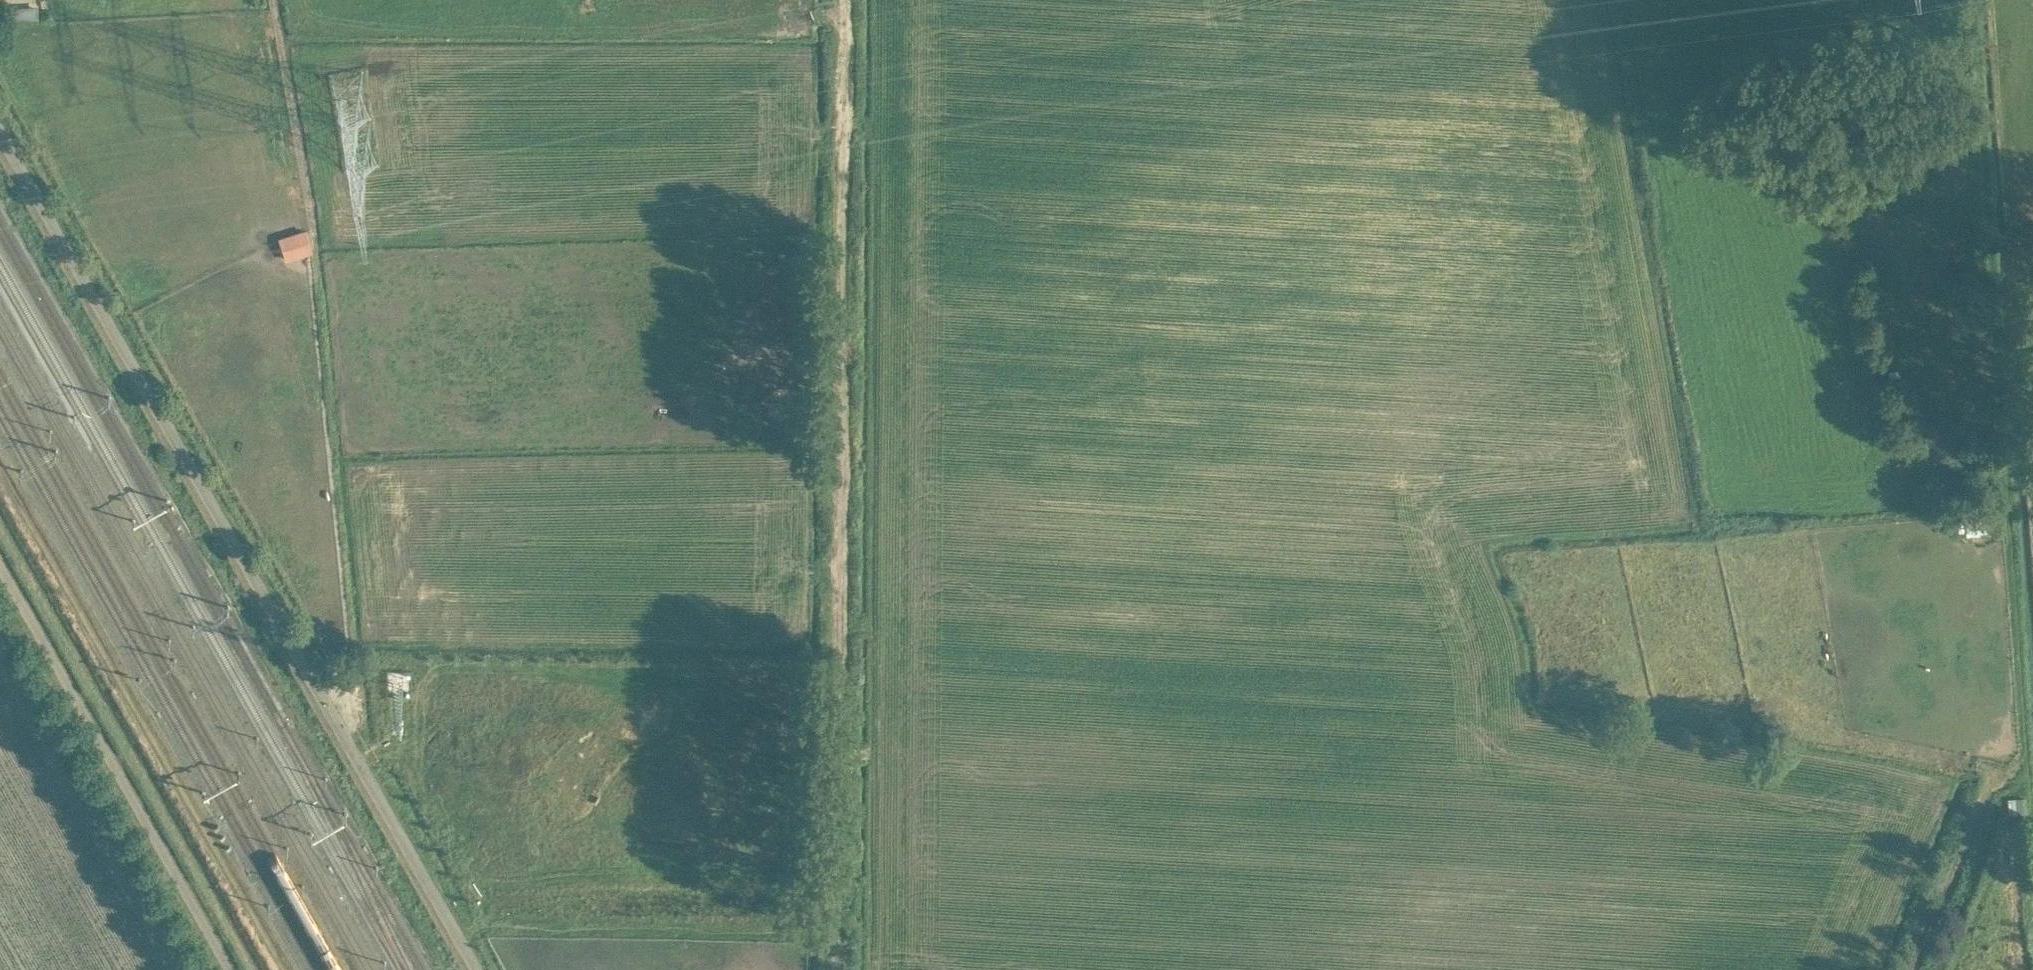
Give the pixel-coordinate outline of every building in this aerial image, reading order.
[(38,4),(6,4),(5,16),(37,17),(38,4)] [(281,240),(286,258),(312,249),(306,231),(281,240)]
